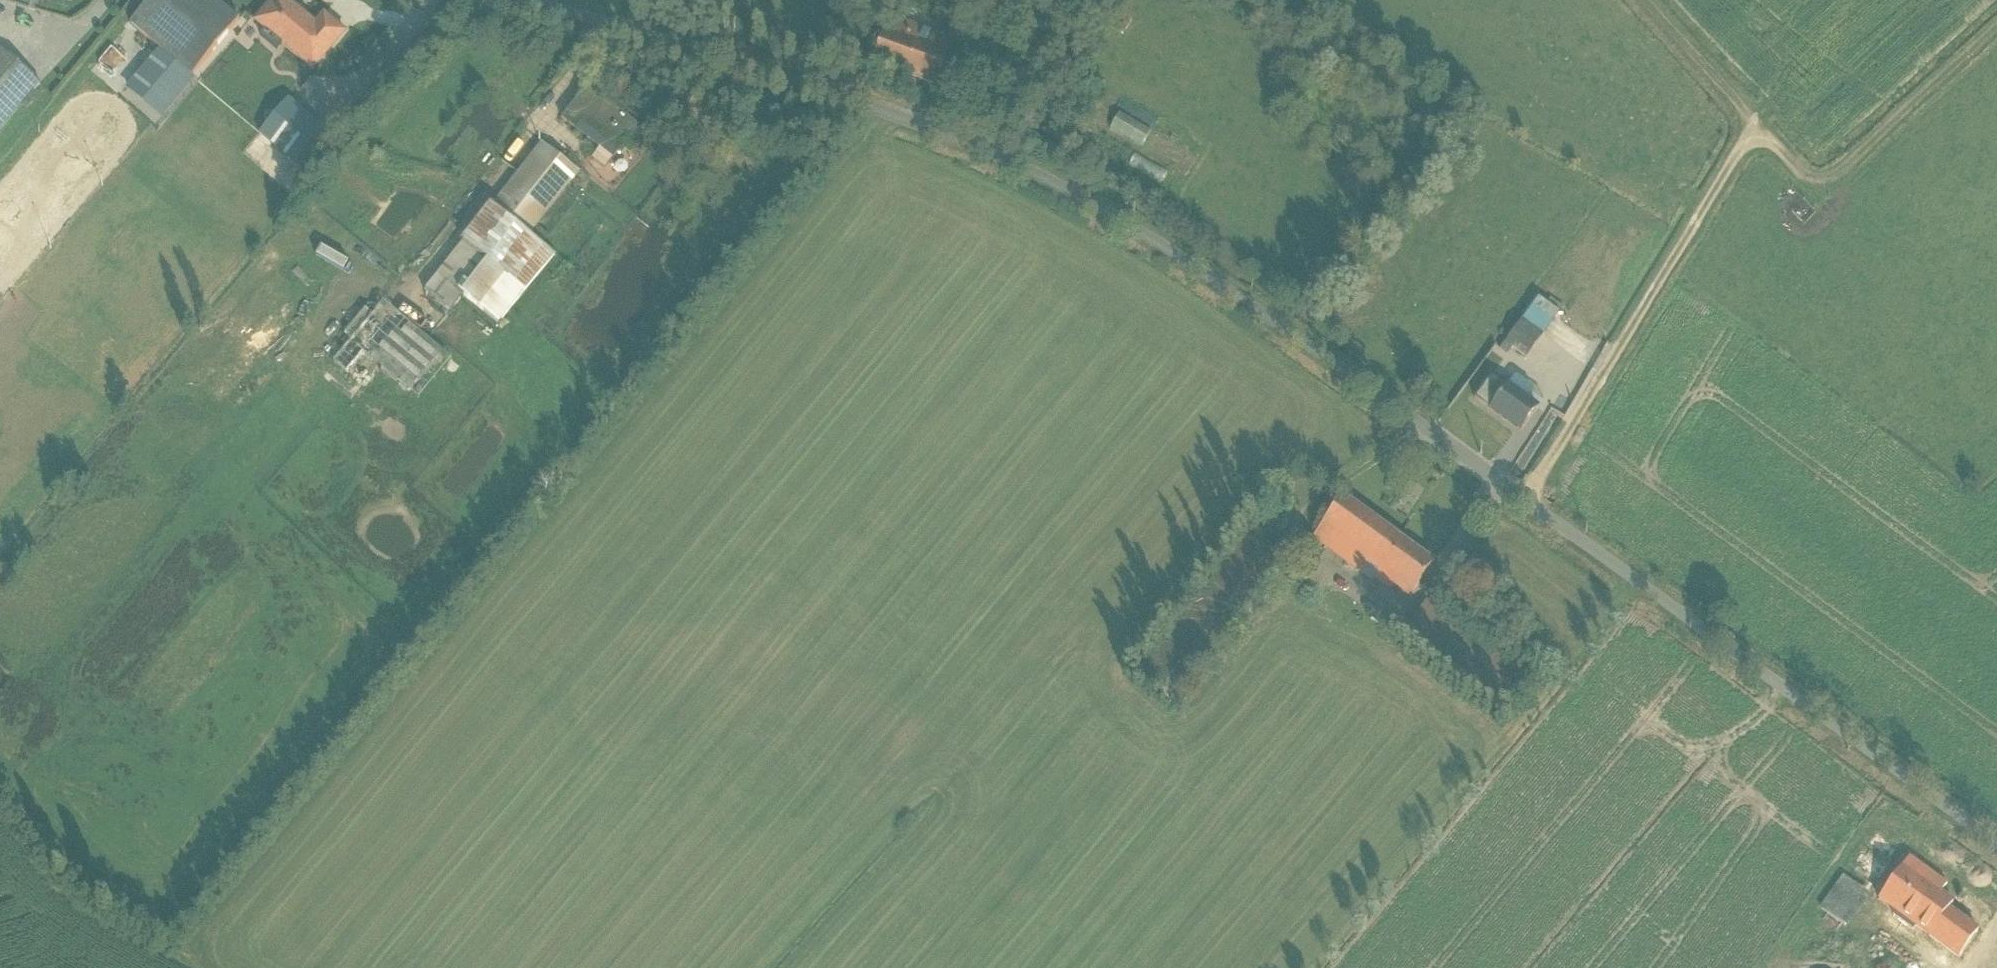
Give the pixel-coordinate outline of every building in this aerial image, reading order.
[(309,72),(344,33),(322,13),(314,23),(288,0),(271,0),(252,20),(309,72)] [(871,66),(935,89),(948,52),(884,29),(871,66)] [(62,83),(51,66),(19,41),(6,58),(0,54),(0,163),(62,83)] [(120,61),(138,75),(150,59),(132,45),(120,61)] [(610,157),(635,128),(585,84),(559,113),(610,157)] [(313,97),(281,131),(307,155),(339,121),(313,97)] [(1135,117),(1129,135),(1165,149),(1172,131),(1135,117)] [(569,141),(521,193),(556,225),(605,173),(569,141)] [(1147,169),(1185,184),(1190,171),(1153,157),(1147,169)] [(525,327),(582,247),(515,199),(447,293),(466,306),(476,292),(525,327)] [(1535,348),(1550,358),(1583,310),(1559,293),(1518,353),(1527,359),(1535,348)] [(443,384),(469,354),(409,301),(358,358),(375,373),(391,354),(413,373),(401,386),(411,395),(422,383),(428,388),(437,378),(443,384)] [(1474,399),(1522,434),(1539,410),(1491,375),(1474,399)] [(1400,609),(1435,562),(1346,495),(1311,542),(1400,609)] [(1961,961),(1994,916),(1901,848),(1868,894),(1961,961)]
